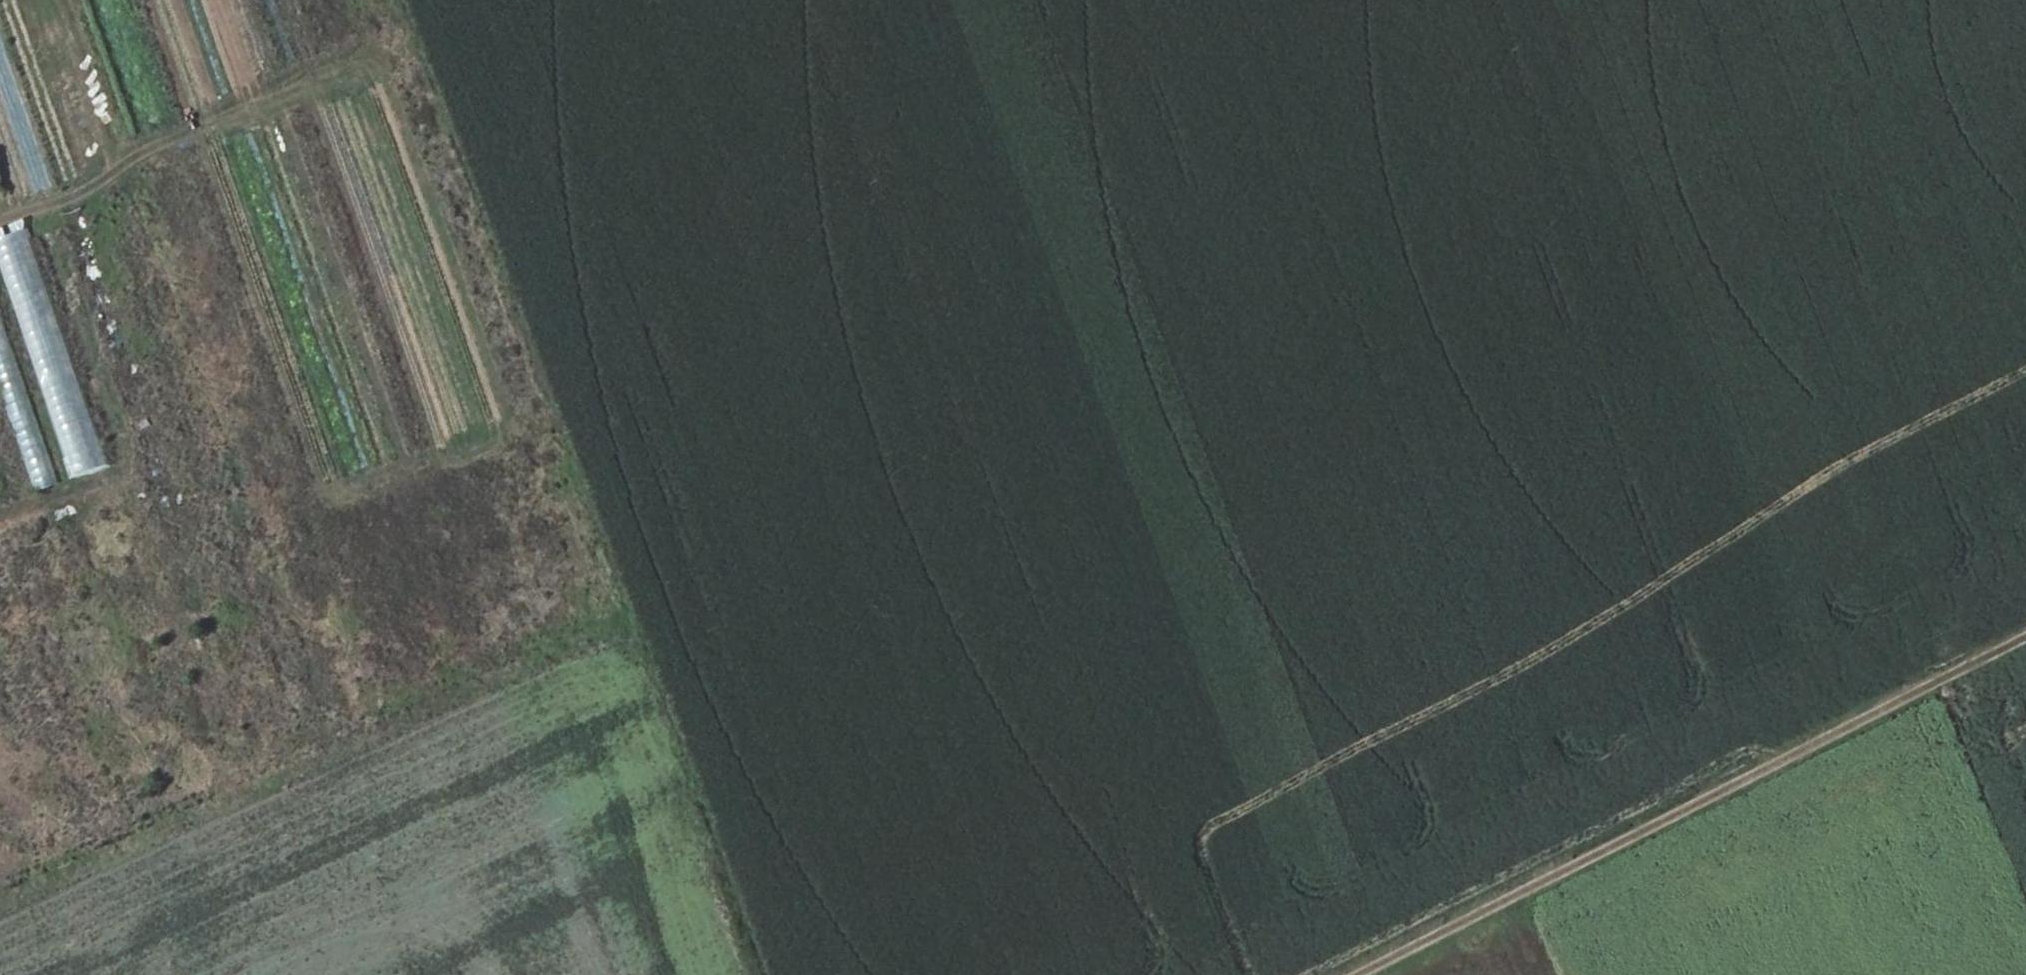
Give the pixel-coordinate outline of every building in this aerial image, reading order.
[(0,228),(0,271),(73,484),(112,470),(26,219),(0,228)] [(41,495),(63,487),(0,304),(0,376),(41,495)]
